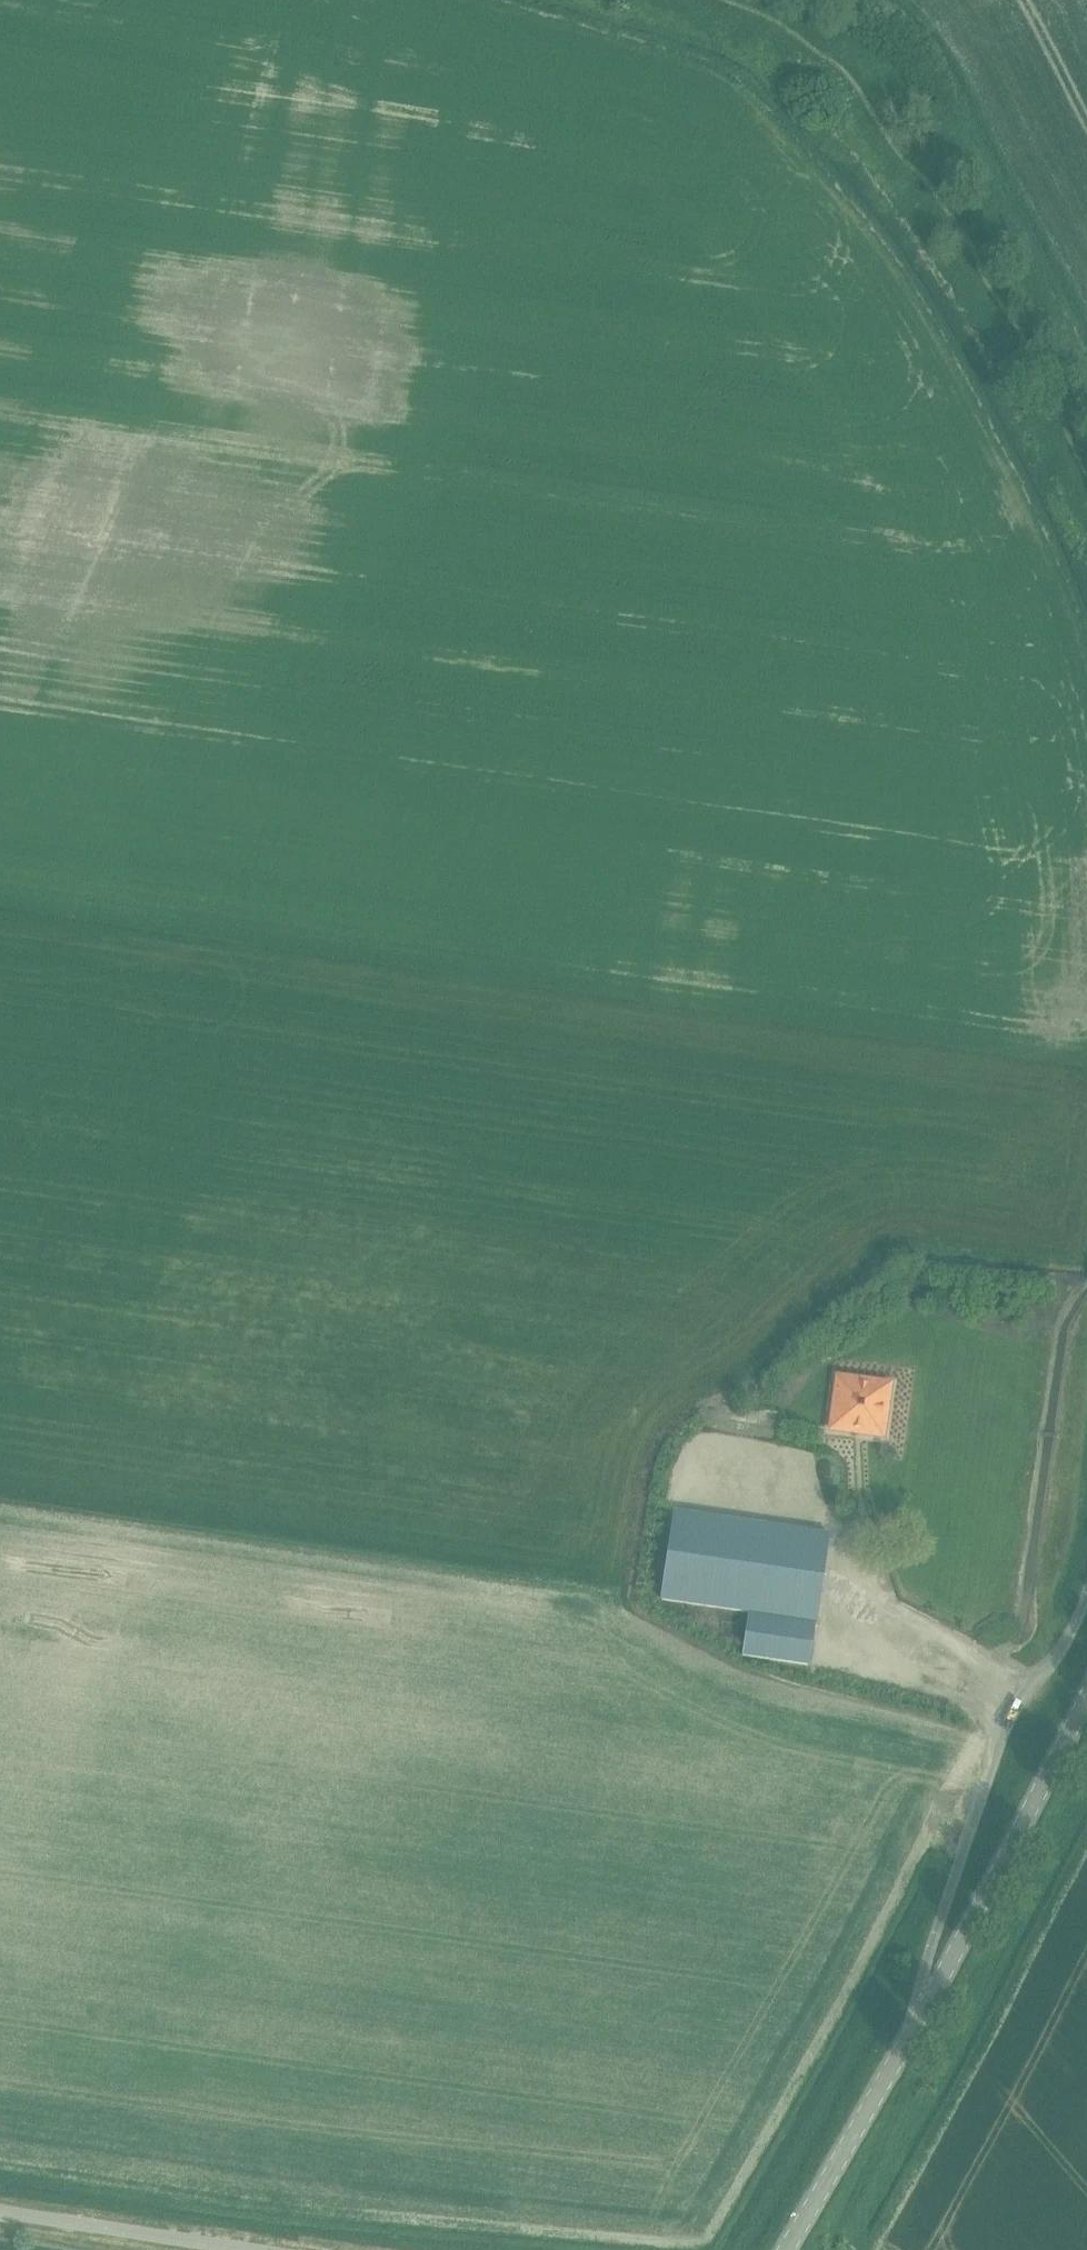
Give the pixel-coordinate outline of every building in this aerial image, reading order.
[(837,1376),(830,1429),(883,1436),(890,1383),(837,1376)] [(674,1510),(661,1599),(747,1612),(741,1655),(809,1665),(828,1533),(674,1510)]
